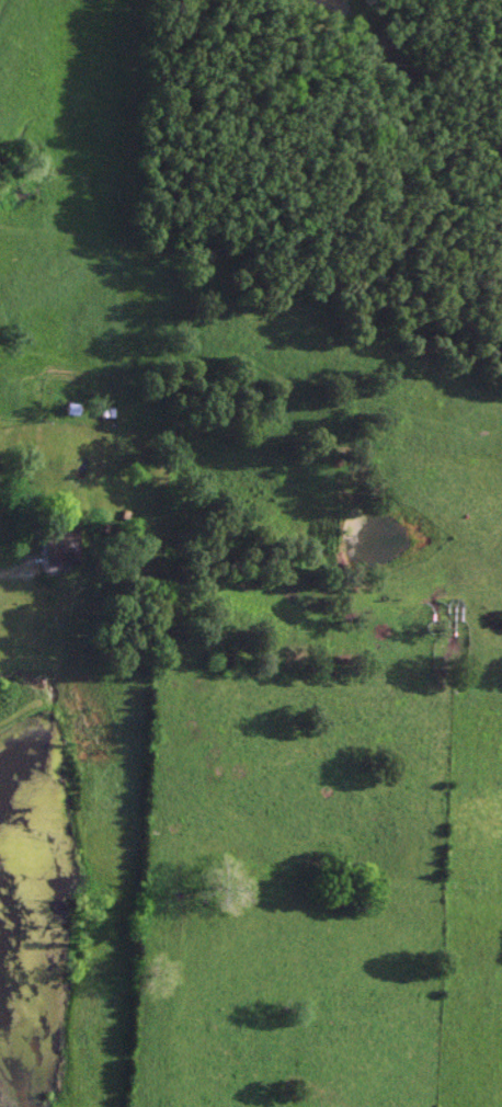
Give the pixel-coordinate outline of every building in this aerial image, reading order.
[(46,563),(78,563),(78,530),(46,530),(46,563)]
